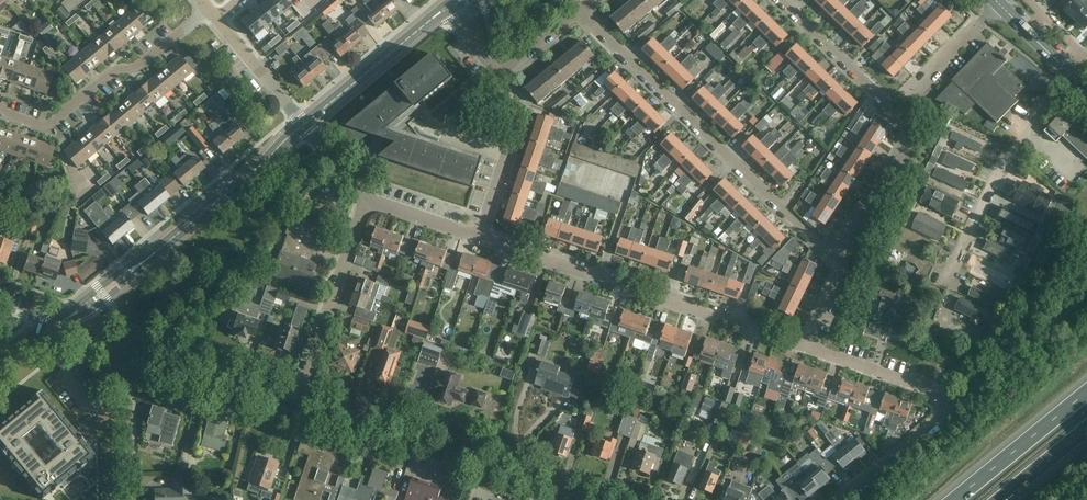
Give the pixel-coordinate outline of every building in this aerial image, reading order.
[(69,14),(86,0),(66,0),(61,4),(63,6),(69,14)] [(261,6),(273,21),(282,14),(271,0),(268,0),(261,6)] [(282,14),(292,6),(287,0),(271,0),(282,14)] [(325,16),(343,2),(341,0),(335,0),(320,11),(325,16)] [(378,7),(374,2),(372,0),(362,0),(372,13),(367,17),(376,28),(387,18),(378,7)] [(378,7),(387,18),(398,10),(392,3),(396,0),(387,0),(383,3),(381,0),(372,0),(374,2),(378,7)] [(644,16),(651,11),(643,0),(633,0),(625,7),(637,22),(644,16)] [(659,5),(664,0),(643,0),(651,11),(659,5)] [(701,7),(705,11),(715,0),(707,0),(701,7)] [(717,8),(721,12),(730,3),(736,9),(744,0),(725,0),(717,8)] [(733,24),(737,28),(757,7),(749,0),(744,0),(736,9),(737,9),(742,15),(738,19),(733,24)] [(822,9),(830,0),(812,0),(822,9)] [(822,9),(832,19),(842,8),(836,2),(838,0),(830,0),(822,9)] [(832,19),(842,28),(863,6),(866,3),(867,2),(864,0),(862,0),(849,14),(842,8),(832,19)] [(941,28),(951,17),(939,6),(935,11),(927,4),(930,0),(917,0),(915,2),(920,7),(941,28)] [(1075,20),(1086,8),(1086,0),(1082,4),(1077,0),(1074,0),(1064,10),(1063,11),(1068,17),(1070,15),(1075,20)] [(677,11),(681,8),(676,2),(672,5),(677,11)] [(93,7),(90,3),(84,7),(87,11),(93,7)] [(130,12),(143,28),(153,19),(140,4),(130,12)] [(668,8),(673,14),(677,11),(672,5),(668,8)] [(63,21),(70,15),(69,14),(63,6),(56,12),(63,21)] [(261,6),(252,14),(264,29),(273,21),(261,6)] [(852,38),(862,27),(856,21),(867,10),(863,6),(842,28),(852,38)] [(360,23),(366,18),(356,7),(351,11),(360,23)] [(623,34),(630,28),(637,22),(625,7),(610,19),(623,34)] [(708,18),(696,7),(688,16),(693,21),(695,19),(701,25),(708,18)] [(757,7),(737,28),(741,32),(750,22),(756,28),(767,17),(757,7)] [(941,28),(920,7),(917,10),(927,20),(920,27),(931,38),(941,28)] [(669,18),(673,14),(668,8),(664,12),(669,18)] [(713,13),(711,14),(715,18),(721,12),(717,8),(713,13)] [(1075,20),(1080,25),(1078,27),(1083,31),(1085,30),(1086,28),(1086,8),(1075,20)] [(120,20),(133,36),(143,28),(130,12),(120,20)] [(70,19),(74,23),(79,18),(76,14),(70,19)] [(244,20),(242,22),(248,29),(254,37),(264,29),(252,14),(244,20)] [(332,26),(351,48),(368,34),(353,14),(345,21),(348,24),(344,28),(338,21),(332,26)] [(763,34),(753,44),(757,47),(777,26),(767,17),(756,28),(761,33),(763,34)] [(886,17),(880,23),(883,26),(885,28),(891,21),(886,17)] [(74,23),(70,19),(65,23),(68,27),(74,23)] [(896,22),(922,48),(931,38),(920,27),(915,32),(901,19),(897,22),(896,22)] [(12,28),(33,36),(21,20),(12,28)] [(133,36),(120,20),(110,28),(124,44),(133,36)] [(297,20),(291,25),(295,29),(300,25),(297,20)] [(351,48),(332,26),(330,23),(328,20),(321,25),(335,43),(331,47),(340,58),(351,48)] [(935,38),(893,83),(898,88),(956,26),(950,21),(934,38),(935,38)] [(53,29),(47,22),(37,30),(43,37),(53,29)] [(647,25),(653,31),(657,28),(651,22),(647,25)] [(713,22),(703,32),(708,36),(717,26),(713,22)] [(864,28),(862,27),(852,38),(862,48),(873,37),(883,26),(880,23),(879,22),(869,33),(864,28)] [(901,47),(912,58),(922,48),(896,22),(892,26),(907,40),(901,47)] [(67,30),(70,34),(80,27),(77,23),(67,30)] [(691,30),(694,27),(691,23),(674,40),(677,43),(691,30)] [(726,27),(722,24),(710,36),(714,40),(726,27)] [(291,25),(286,29),(289,33),(295,29),(291,25)] [(644,28),(649,35),(653,31),(647,25),(644,28)] [(889,25),(883,32),(887,36),(893,30),(889,25)] [(777,26),(757,47),(761,51),(770,42),(776,47),(787,36),(777,26)] [(50,33),(53,37),(58,32),(55,28),(50,33)] [(124,44),(110,28),(101,36),(114,52),(124,44)] [(640,32),(645,38),(649,35),(644,28),(640,32)] [(641,41),(645,38),(640,32),(636,35),(641,41)] [(53,37),(50,33),(44,38),(47,41),(53,37)] [(25,42),(26,37),(20,35),(18,40),(19,40),(14,55),(20,56),(25,42)] [(278,35),(273,40),(276,44),(282,40),(278,35)] [(114,52),(101,36),(91,44),(105,60),(114,52)] [(670,36),(659,46),(653,40),(649,44),(642,51),(653,61),(674,40),(670,36)] [(699,43),(695,49),(701,53),(707,43),(696,36),(693,40),(699,43)] [(912,58),(901,47),(896,52),(886,43),(885,43),(880,38),(877,41),(875,42),(902,68),(912,58)] [(273,40),(268,44),(271,48),(276,44),(273,40)] [(653,61),(663,71),(673,60),(667,54),(678,43),(677,43),(674,40),(653,61)] [(323,41),(318,46),(328,58),(333,53),(323,41)] [(280,57),(290,48),(284,42),(274,50),(280,57)] [(567,54),(579,69),(594,57),(582,42),(567,54)] [(902,68),(875,42),(869,49),(875,54),(878,51),(887,61),(881,67),(893,78),(902,68)] [(705,49),(719,64),(726,57),(711,43),(705,49)] [(105,60),(91,44),(82,52),(95,68),(105,60)] [(757,47),(753,44),(748,49),(751,52),(757,47)] [(965,116),(976,104),(997,123),(1018,102),(1014,98),(1026,86),(1004,65),(1007,62),(988,44),(952,81),(953,83),(935,101),(954,110),(956,108),(965,116)] [(361,45),(340,62),(344,67),(365,49),(361,45)] [(300,60),(315,78),(325,69),(320,63),(328,58),(318,46),(300,60)] [(787,77),(807,56),(796,46),(786,57),(792,63),(783,73),(787,77)] [(47,55),(50,52),(46,47),(42,50),(47,55)] [(50,52),(47,55),(51,61),(55,58),(50,52)] [(95,68),(82,52),(72,60),(85,76),(95,68)] [(740,65),(743,62),(733,52),(730,55),(740,65)] [(766,67),(772,73),(786,59),(780,53),(775,58),(772,54),(764,62),(768,65),(766,67)] [(579,69),(567,54),(553,66),(565,81),(579,69)] [(679,66),(673,60),(663,71),(667,76),(672,81),(677,76),(694,59),(690,55),(679,66)] [(170,64),(183,80),(193,72),(192,70),(197,66),(189,56),(184,60),(180,56),(170,64)] [(310,85),(309,83),(315,78),(300,60),(296,56),(292,60),(301,71),(294,77),(303,87),(304,87),(307,87),(310,85)] [(806,76),(817,66),(807,56),(787,77),(791,80),(800,70),(806,76)] [(18,62),(6,58),(0,75),(0,78),(11,82),(18,62)] [(425,103),(450,83),(449,82),(445,77),(447,75),(442,70),(442,68),(441,69),(437,63),(435,65),(430,59),(353,122),(361,131),(360,131),(378,137),(387,130),(419,104),(417,102),(421,98),(425,103)] [(677,76),(672,81),(683,91),(693,80),(700,73),(694,67),(695,65),(698,63),(694,59),(677,76)] [(85,76),(72,60),(62,68),(75,84),(85,76)] [(23,86),(30,66),(18,62),(11,82),(23,86)] [(183,80),(170,64),(160,72),(173,88),(183,80)] [(764,69),(759,64),(755,68),(751,64),(744,72),(754,81),(764,69)] [(35,90),(41,70),(30,66),(23,86),(35,90)] [(539,77),(551,93),(565,81),(553,66),(539,77)] [(817,66),(806,76),(812,82),(797,98),(801,102),(806,96),(827,75),(817,66)] [(590,72),(595,78),(599,75),(594,69),(590,72)] [(54,75),(41,70),(35,90),(47,94),(49,89),(56,91),(60,78),(53,76),(54,75)] [(703,79),(708,84),(716,76),(711,71),(703,79)] [(173,88),(160,72),(151,80),(164,96),(173,88)] [(591,82),(595,78),(590,72),(586,76),(591,82)] [(614,94),(625,83),(614,73),(611,77),(607,72),(595,82),(601,88),(594,94),(599,98),(608,89),(614,94)] [(703,89),(692,100),(703,110),(724,88),(730,81),(734,77),(731,74),(721,85),(720,84),(715,90),(708,84),(703,89)] [(827,75),(806,96),(812,101),(822,91),(826,96),(837,85),(827,75)] [(587,85),(591,82),(586,76),(582,79),(587,85)] [(524,89),(536,104),(551,93),(539,77),(524,89)] [(587,85),(582,79),(578,82),(583,88),(587,85)] [(164,96),(151,80),(141,88),(154,104),(164,96)] [(730,81),(724,88),(727,91),(734,84),(730,81)] [(625,83),(614,94),(620,100),(611,110),(615,114),(635,93),(625,83)] [(837,85),(826,96),(832,101),(812,123),(816,127),(822,120),(847,95),(837,85)] [(154,104),(141,88),(131,96),(145,112),(154,104)] [(230,97),(223,88),(218,93),(224,101),(230,97)] [(724,88),(703,110),(713,119),(723,109),(717,103),(728,92),(727,91),(724,88)] [(782,93),(790,98),(793,93),(786,88),(782,93)] [(562,96),(567,102),(571,98),(566,92),(562,96)] [(635,93),(615,114),(619,118),(628,108),(634,114),(645,103),(635,93)] [(198,98),(201,102),(207,98),(204,94),(198,98)] [(217,108),(223,103),(216,94),(201,106),(205,110),(214,103),(217,108)] [(847,95),(822,120),(826,124),(840,109),(847,115),(857,104),(847,95)] [(145,112),(131,96),(122,104),(135,120),(145,112)] [(563,105),(567,102),(562,96),(558,99),(563,105)] [(782,110),(787,100),(782,97),(776,108),(782,110)] [(201,102),(198,98),(193,103),(196,107),(201,102)] [(554,102),(559,108),(563,105),(558,99),(554,102)] [(555,112),(559,108),(554,102),(550,106),(555,112)] [(645,103),(634,114),(640,120),(629,132),(632,136),(635,133),(655,112),(645,103)] [(135,120),(122,104),(112,112),(125,128),(135,120)] [(723,109),(713,119),(722,129),(744,107),(740,104),(729,115),(723,109)] [(585,106),(580,111),(584,116),(590,110),(585,106)] [(791,119),(796,113),(788,106),(783,112),(791,119)] [(744,107),(722,129),(733,139),(743,128),(737,122),(748,111),(744,107)] [(861,108),(857,114),(862,117),(865,111),(861,108)] [(1044,132),(1056,143),(1062,137),(1086,160),(1086,131),(1077,121),(1079,119),(1067,108),(1044,132)] [(179,114),(182,118),(188,114),(185,110),(179,114)] [(125,128),(112,112),(103,120),(116,136),(125,128)] [(655,112),(635,133),(639,137),(648,127),(655,133),(665,122),(655,112)] [(182,118),(179,114),(174,119),(177,122),(182,118)] [(849,125),(880,145),(887,133),(885,131),(890,123),(875,114),(870,122),(874,125),(871,130),(858,122),(862,117),(857,114),(856,114),(849,125)] [(535,128),(549,133),(563,138),(565,133),(558,130),(558,129),(552,126),(554,120),(539,115),(535,128)] [(755,127),(760,133),(773,121),(767,115),(755,127)] [(214,122),(234,145),(244,136),(230,118),(224,123),(219,117),(214,122)] [(753,126),(758,122),(754,117),(749,122),(753,126)] [(186,132),(192,127),(186,119),(179,125),(185,132),(186,132)] [(776,123),(784,133),(790,129),(782,119),(776,123)] [(116,136),(103,120),(93,128),(106,144),(116,136)] [(566,120),(564,127),(575,130),(577,124),(566,120)] [(234,145),(214,122),(208,127),(217,138),(212,142),(222,154),(234,145)] [(880,145),(849,125),(846,129),(864,140),(859,148),(872,157),(880,145)] [(160,130),(163,134),(168,129),(165,126),(160,130)] [(192,127),(186,132),(202,151),(209,146),(192,127)] [(106,144),(93,128),(83,136),(97,152),(106,144)] [(563,138),(549,133),(535,128),(530,142),(545,147),(548,138),(565,144),(562,152),(567,154),(571,141),(563,138)] [(952,131),(946,128),(940,139),(947,142),(952,131)] [(163,134),(160,130),(154,135),(158,138),(163,134)] [(12,155),(19,135),(7,131),(0,151),(12,155)] [(578,141),(584,146),(592,138),(586,132),(578,141)] [(770,133),(759,143),(753,137),(742,148),(752,158),(774,137),(770,133)] [(964,147),(978,153),(982,146),(954,133),(950,140),(957,144),(954,148),(962,152),(964,147)] [(24,159),(31,140),(19,135),(12,155),(24,159)] [(657,170),(682,145),(672,135),(660,146),(667,153),(654,166),(657,170)] [(97,152),(83,136),(74,144),(87,160),(97,152)] [(482,162),(405,137),(391,148),(387,160),(473,188),(482,162)] [(762,168),(773,157),(767,151),(777,140),(774,137),(752,158),(762,168)] [(36,163),(42,144),(31,140),(24,159),(36,163)] [(545,147),(530,142),(526,155),(559,166),(561,167),(563,162),(542,155),(545,147)] [(576,159),(580,145),(574,143),(569,156),(576,159)] [(872,157),(859,148),(854,154),(838,143),(834,148),(864,168),(872,157)] [(42,144),(36,163),(48,167),(55,148),(42,144)] [(87,160),(74,144),(64,152),(77,168),(87,160)] [(142,148),(145,152),(151,147),(148,144),(142,148)] [(582,161),(586,148),(580,145),(576,159),(582,161)] [(680,166),(691,154),(682,145),(657,170),(661,174),(675,160),(680,166)] [(943,149),(937,146),(932,156),(938,159),(943,149)] [(176,156),(184,166),(194,177),(205,168),(195,156),(189,161),(184,155),(183,156),(175,147),(171,150),(176,155),(176,156)] [(145,152),(142,148),(137,153),(140,156),(145,152)] [(588,163),(592,150),(586,148),(582,161),(588,163)] [(793,156),(772,177),(782,187),(793,176),(794,175),(788,170),(791,166),(797,160),(805,152),(800,148),(793,156)] [(864,168),(834,148),(832,152),(848,163),(843,171),(857,179),(864,168)] [(1030,162),(1039,153),(1034,148),(1025,158),(1030,162)] [(594,165),(598,152),(592,150),(588,163),(594,165)] [(600,167),(604,154),(598,152),(594,165),(600,167)] [(779,163),(773,157),(762,168),(772,177),(793,156),(789,152),(779,163)] [(974,165),(948,153),(942,164),(955,170),(957,166),(971,173),(974,165)] [(606,169),(611,156),(604,154),(600,167),(606,169)] [(677,182),(680,185),(701,164),(691,154),(680,166),(687,172),(677,182)] [(559,166),(526,155),(522,168),(536,173),(539,165),(557,171),(559,166)] [(194,177),(184,166),(176,156),(171,160),(179,169),(173,175),(170,171),(164,177),(170,184),(173,188),(180,183),(183,187),(194,177)] [(612,171),(617,158),(611,156),(606,169),(612,171)] [(121,162),(124,166),(130,161),(127,158),(121,162)] [(145,158),(140,163),(146,169),(151,165),(145,158)] [(618,173),(623,160),(617,158),(612,171),(618,173)] [(625,175),(629,162),(623,160),(618,173),(625,175)] [(124,166),(121,162),(116,167),(119,170),(124,166)] [(631,177),(635,164),(629,162),(625,175),(631,177)] [(934,166),(928,163),(923,174),(929,177),(934,166)] [(635,164),(631,177),(637,179),(641,166),(635,164)] [(680,185),(677,189),(681,193),(695,180),(700,185),(711,174),(701,164),(680,185)] [(857,179),(843,171),(839,177),(822,166),(818,170),(849,191),(857,179)] [(121,179),(129,171),(126,167),(118,175),(121,179)] [(536,173),(522,168),(517,181),(551,193),(553,187),(533,181),(536,173)] [(964,194),(969,184),(937,168),(933,178),(964,194)] [(849,191),(818,170),(816,175),(833,186),(828,193),(841,202),(849,191)] [(960,171),(958,175),(971,179),(972,175),(960,171)] [(102,178),(105,182),(111,177),(107,173),(102,178)] [(191,186),(195,189),(204,179),(200,175),(191,186)] [(163,189),(170,184),(164,177),(157,182),(160,185),(154,190),(144,178),(139,182),(159,206),(170,197),(163,189)] [(105,182),(102,178),(97,182),(100,186),(105,182)] [(714,211),(734,190),(724,180),(713,191),(720,197),(699,219),(703,223),(714,211)] [(551,193),(517,181),(513,194),(527,199),(530,191),(544,195),(542,200),(539,203),(541,204),(540,206),(543,209),(543,210),(545,211),(551,193)] [(1039,192),(1031,188),(1017,181),(1008,200),(1041,216),(1050,197),(1039,192)] [(159,206),(139,182),(134,187),(140,195),(135,199),(139,203),(148,215),(159,206)] [(118,193),(109,183),(104,188),(112,198),(118,193)] [(562,198),(567,185),(561,183),(556,196),(562,198)] [(568,200),(573,187),(567,185),(562,198),(568,200)] [(676,190),(672,186),(667,191),(671,195),(676,190)] [(574,202),(579,189),(573,187),(568,200),(574,202)] [(959,202),(928,187),(920,203),(952,218),(959,202)] [(923,190),(917,188),(912,198),(918,201),(923,190)] [(581,204),(585,191),(579,189),(574,202),(581,204)] [(841,202),(828,193),(823,200),(807,189),(804,194),(834,214),(841,202)] [(734,211),(744,199),(734,190),(714,211),(718,215),(728,205),(734,211)] [(587,206),(591,193),(585,191),(581,204),(587,206)] [(967,198),(975,201),(978,193),(970,191),(967,198)] [(593,208),(597,195),(591,193),(587,206),(593,208)] [(527,199),(513,194),(508,208),(542,219),(544,214),(524,207),(527,199)] [(834,214),(804,194),(801,198),(817,209),(813,217),(826,225),(834,214)] [(599,210),(603,197),(597,195),(593,208),(597,209),(599,210)] [(605,212),(609,199),(603,197),(599,210),(605,212)] [(611,214),(616,201),(609,199),(605,212),(608,213),(611,214)] [(704,203),(699,199),(684,218),(688,222),(704,203)] [(730,234),(754,209),(744,199),(734,211),(740,217),(727,230),(730,234)] [(559,218),(565,220),(568,211),(570,203),(565,201),(559,218)] [(616,201),(611,214),(618,216),(622,203),(616,201)] [(97,204),(95,202),(90,206),(84,211),(97,227),(102,233),(112,245),(123,236),(113,224),(108,217),(102,211),(96,204),(97,204)] [(152,224),(170,208),(166,203),(148,220),(152,224)] [(1059,203),(1057,207),(1056,207),(1053,215),(1064,219),(1066,219),(1068,220),(1069,217),(1073,209),(1059,203)] [(1052,217),(1053,215),(1056,207),(1057,207),(1051,204),(1050,204),(1046,214),(1050,216),(1052,217)] [(108,207),(102,211),(108,217),(113,213),(108,207)] [(542,219),(508,208),(504,221),(518,226),(521,218),(535,222),(534,224),(540,226),(542,219)] [(593,220),(584,248),(597,253),(603,238),(595,235),(599,222),(605,224),(608,213),(605,212),(599,210),(597,209),(594,220),(593,220)] [(754,230),(764,219),(754,209),(730,234),(731,234),(725,240),(729,244),(748,224),(754,230)] [(571,244),(576,229),(568,226),(573,213),(568,211),(565,220),(563,225),(558,239),(571,244)] [(1029,234),(1034,225),(1007,211),(1002,221),(1029,234)] [(911,216),(905,213),(900,223),(899,223),(905,226),(911,216)] [(912,229),(939,241),(947,226),(919,213),(912,229)] [(134,227),(130,222),(124,215),(118,219),(113,224),(123,236),(134,227)] [(1064,219),(1053,215),(1052,217),(1050,216),(1046,224),(1048,225),(1047,227),(1052,229),(1053,228),(1059,230),(1064,219)] [(287,235),(281,252),(273,275),(307,288),(316,265),(309,263),(321,229),(290,218),(285,234),(287,235)] [(576,229),(571,244),(584,248),(593,220),(589,218),(584,232),(576,229)] [(543,235),(558,239),(563,225),(549,219),(548,220),(544,219),(542,226),(546,228),(543,235)] [(759,244),(774,229),(764,219),(754,230),(760,236),(743,254),(747,257),(759,244)] [(1036,233),(1043,236),(1044,233),(1047,227),(1048,225),(1046,224),(1042,222),(1036,233)] [(33,237),(37,225),(30,223),(26,235),(33,237)] [(708,223),(704,227),(710,232),(714,228),(708,223)] [(1020,250),(1026,240),(1000,226),(994,237),(1020,250)] [(1057,234),(1059,230),(1053,228),(1052,229),(1047,227),(1044,233),(1043,236),(1049,238),(1052,232),(1057,234)] [(376,228),(371,245),(370,247),(379,250),(378,254),(380,254),(383,255),(390,234),(383,231),(383,230),(376,228)] [(630,259),(639,230),(634,229),(629,242),(621,239),(616,254),(630,259)] [(774,229),(759,244),(765,250),(763,252),(765,254),(757,262),(761,266),(776,251),(775,249),(785,239),(774,229)] [(77,230),(75,241),(87,243),(88,231),(77,230)] [(643,263),(647,248),(640,246),(644,232),(639,230),(630,259),(643,263)] [(378,261),(383,263),(385,256),(389,258),(390,255),(397,257),(398,254),(407,256),(410,245),(402,242),(404,237),(397,235),(397,236),(390,234),(383,255),(380,254),(378,261)] [(9,251),(16,253),(20,239),(13,236),(11,242),(0,238),(0,261),(5,263),(9,251)] [(647,248),(643,263),(656,268),(665,239),(660,237),(655,251),(647,248)] [(665,239),(656,268),(669,272),(674,258),(666,255),(671,241),(665,239)] [(40,252),(46,254),(51,241),(45,240),(40,252)] [(674,255),(683,258),(688,243),(679,240),(674,255)] [(1033,240),(1028,250),(1034,253),(1039,243),(1033,240)] [(73,241),(71,251),(85,253),(87,243),(75,241),(73,241)] [(1019,256),(988,241),(983,251),(998,258),(996,262),(1005,266),(1007,262),(1015,265),(1019,256)] [(427,268),(433,249),(426,246),(427,245),(420,243),(418,248),(410,245),(407,256),(415,259),(414,260),(422,262),(421,266),(427,268)] [(691,243),(686,254),(693,257),(698,246),(691,243)] [(771,260),(785,266),(797,272),(811,279),(817,266),(804,260),(800,268),(787,261),(791,253),(785,247),(771,260)] [(433,249),(427,268),(426,269),(423,269),(421,276),(427,278),(429,271),(432,272),(434,266),(441,269),(441,268),(450,271),(454,256),(446,253),(447,252),(440,250),(440,251),(433,249)] [(755,250),(749,256),(753,259),(759,253),(755,250)] [(971,251),(969,258),(977,260),(979,253),(971,251)] [(870,255),(865,252),(860,261),(865,263),(870,255)] [(711,291),(716,276),(711,274),(715,260),(714,260),(715,254),(710,253),(708,258),(699,286),(711,291)] [(473,276),(477,261),(470,258),(471,256),(464,254),(460,268),(452,266),(455,256),(454,256),(450,271),(445,287),(453,290),(458,276),(471,280),(473,276)] [(39,275),(44,260),(29,255),(24,269),(39,275)] [(46,256),(44,260),(39,275),(55,280),(61,261),(46,256)] [(684,282),(699,286),(708,258),(703,256),(698,270),(689,267),(684,282)] [(1025,257),(1019,268),(1026,271),(1031,260),(1025,257)] [(383,263),(378,261),(377,264),(365,260),(363,267),(377,272),(378,269),(381,270),(383,263)] [(78,274),(75,261),(64,265),(68,277),(78,274)] [(487,305),(500,267),(491,264),(492,263),(485,261),(485,263),(477,261),(473,276),(480,278),(474,295),(480,297),(478,302),(487,305)] [(1002,285),(1008,273),(984,262),(980,269),(996,277),(994,281),(1002,285)] [(756,267),(750,263),(743,282),(749,285),(756,267)] [(716,276),(711,291),(724,295),(729,280),(734,267),(729,265),(724,278),(716,276)] [(791,285),(805,291),(811,279),(797,272),(785,266),(782,272),(795,278),(791,285)] [(516,290),(521,276),(513,273),(514,271),(508,269),(500,267),(487,305),(485,310),(495,313),(501,292),(514,297),(516,290)] [(376,282),(388,286),(391,279),(379,275),(376,282)] [(398,280),(408,284),(410,278),(400,275),(398,280)] [(521,276),(516,290),(523,293),(521,299),(528,301),(535,278),(529,275),(528,278),(521,276)] [(1016,275),(1011,286),(1017,289),(1022,278),(1016,275)] [(427,278),(421,276),(419,283),(414,282),(413,287),(423,290),(427,278)] [(58,289),(59,282),(45,279),(43,286),(58,289)] [(354,292),(371,297),(376,299),(381,286),(359,279),(354,292)] [(729,280),(724,295),(738,299),(743,284),(729,280)] [(760,285),(754,282),(747,300),(753,303),(760,285)] [(772,291),(775,286),(766,282),(760,282),(760,285),(765,288),(772,291)] [(557,312),(565,315),(570,300),(562,298),(565,288),(551,283),(545,301),(559,306),(557,312)] [(805,291),(791,285),(788,293),(775,286),(772,291),(799,304),(805,291)] [(268,315),(276,290),(266,286),(260,306),(236,298),(231,311),(238,313),(235,322),(229,321),(227,327),(233,330),(232,331),(238,333),(237,335),(245,338),(246,334),(253,336),(258,322),(256,321),(259,312),(268,315)] [(993,308),(1001,292),(990,287),(987,294),(973,287),(969,295),(993,308)] [(873,325),(870,324),(868,328),(901,339),(913,300),(876,288),(874,295),(882,298),(873,325)] [(276,290),(268,315),(269,316),(275,298),(276,298),(274,304),(281,306),(282,301),(286,302),(289,295),(278,291),(276,290)] [(799,304),(772,291),(769,297),(782,304),(779,310),(793,317),(799,304)] [(376,299),(371,297),(354,292),(350,305),(357,308),(355,316),(374,323),(377,314),(372,312),(376,299)] [(577,303),(570,300),(565,315),(573,317),(575,311),(589,316),(595,298),(580,293),(577,303)] [(1007,293),(1002,304),(1008,307),(1013,296),(1007,293)] [(378,308),(385,310),(389,296),(382,294),(378,308)] [(990,322),(995,311),(961,295),(956,307),(990,322)] [(610,303),(595,298),(589,316),(604,321),(601,327),(603,328),(602,331),(607,333),(608,330),(610,330),(614,315),(607,312),(610,303)] [(289,325),(287,329),(279,327),(272,347),(282,351),(282,349),(292,353),(298,333),(299,333),(300,329),(301,330),(305,318),(307,312),(306,312),(308,309),(297,305),(290,325),(289,325)] [(630,338),(637,317),(630,315),(631,313),(624,311),(622,317),(614,315),(610,330),(618,333),(619,328),(625,330),(623,335),(627,337),(630,338)] [(520,322),(529,325),(532,316),(523,313),(520,322)] [(996,316),(988,332),(995,336),(998,329),(1003,319),(996,316)] [(371,323),(354,317),(350,328),(367,334),(371,323)] [(651,345),(656,329),(649,327),(651,320),(645,318),(644,319),(637,317),(630,338),(627,337),(625,343),(631,345),(633,339),(651,344),(651,345)] [(525,337),(529,325),(520,322),(519,326),(515,325),(512,332),(525,337)] [(938,323),(931,328),(935,334),(942,329),(938,323)] [(394,329),(392,328),(382,325),(376,341),(374,348),(373,349),(380,352),(377,361),(379,361),(377,368),(379,368),(375,379),(389,384),(392,375),(398,377),(401,369),(395,367),(396,364),(397,364),(401,353),(388,348),(394,329)] [(673,346),(678,331),(672,328),(672,327),(666,325),(665,327),(658,325),(656,329),(651,345),(651,344),(649,352),(646,358),(646,360),(652,362),(658,347),(659,347),(661,342),(673,346)] [(428,335),(407,328),(406,333),(427,340),(428,335)] [(951,332),(943,330),(939,338),(949,341),(951,332)] [(678,331),(673,346),(687,350),(693,334),(686,332),(686,333),(678,331)] [(352,345),(362,347),(364,339),(353,337),(352,345)] [(374,348),(376,341),(370,339),(368,346),(374,348)] [(545,358),(550,343),(539,339),(534,354),(545,358)] [(715,360),(720,346),(719,346),(720,344),(707,339),(706,341),(700,339),(693,358),(700,361),(700,362),(713,366),(715,360)] [(629,352),(631,345),(625,343),(623,350),(629,352)] [(422,351),(440,358),(443,350),(425,344),(422,351)] [(360,353),(339,345),(332,364),(341,368),(342,366),(350,369),(352,363),(354,363),(356,358),(358,359),(360,353)] [(720,346),(715,360),(713,366),(724,370),(721,378),(730,380),(738,355),(732,353),(733,348),(727,346),(727,348),(720,346)] [(595,347),(587,371),(599,375),(604,360),(600,359),(603,349),(595,347)] [(763,376),(768,362),(760,360),(761,357),(755,355),(750,372),(763,376)] [(689,368),(693,359),(686,356),(683,366),(689,368)] [(768,362),(763,376),(771,379),(767,390),(780,394),(783,387),(787,375),(779,372),(782,364),(768,360),(768,362)] [(561,368),(542,362),(537,376),(546,378),(542,390),(568,399),(574,379),(559,374),(561,368)] [(805,392),(807,388),(813,370),(798,366),(794,378),(787,375),(783,387),(784,387),(781,398),(788,400),(791,390),(797,392),(798,389),(805,392)] [(828,399),(827,399),(833,381),(825,379),(826,375),(813,370),(807,388),(805,392),(813,394),(813,396),(819,398),(817,405),(825,408),(828,399)] [(472,405),(475,395),(467,392),(467,391),(457,388),(460,377),(447,372),(444,381),(440,380),(437,391),(440,392),(437,400),(451,405),(453,398),(463,402),(472,405)] [(682,389),(689,391),(693,379),(686,377),(682,389)] [(834,379),(833,381),(827,399),(828,399),(846,405),(849,406),(855,385),(849,383),(849,382),(842,380),(842,381),(834,379)] [(657,389),(640,384),(637,394),(654,400),(657,389)] [(872,407),(873,404),(877,394),(869,391),(870,389),(863,387),(863,388),(855,385),(849,406),(848,406),(853,408),(855,409),(857,403),(864,405),(864,404),(872,407)] [(729,388),(724,403),(728,405),(730,400),(731,401),(734,392),(732,392),(733,389),(729,388)] [(50,493),(51,494),(61,486),(64,489),(80,476),(77,473),(87,464),(86,463),(95,456),(84,443),(85,443),(78,434),(77,435),(41,391),(31,399),(32,400),(0,426),(0,450),(6,458),(7,457),(42,499),(50,493)] [(486,394),(477,391),(475,395),(472,405),(481,408),(486,394)] [(736,393),(733,404),(740,406),(743,396),(736,393)] [(696,408),(702,396),(697,394),(692,406),(696,408)] [(893,415),(899,399),(885,394),(881,407),(873,404),(872,407),(865,427),(872,430),(877,417),(876,417),(877,413),(886,416),(885,419),(883,426),(889,428),(893,415)] [(728,405),(724,403),(721,403),(717,401),(716,403),(705,399),(701,410),(711,414),(708,421),(719,426),(728,405)] [(899,399),(893,415),(889,428),(888,430),(896,432),(898,426),(906,422),(907,420),(913,403),(899,399)] [(618,434),(630,438),(642,404),(639,402),(634,418),(625,415),(618,434)] [(647,405),(642,404),(630,438),(637,440),(643,424),(637,422),(640,413),(644,414),(647,405)] [(843,412),(851,415),(853,408),(848,406),(849,406),(846,405),(843,412)] [(162,429),(160,437),(159,442),(170,446),(178,418),(161,413),(162,410),(152,407),(147,425),(162,429)] [(660,417),(670,421),(673,413),(664,410),(660,417)] [(585,415),(583,415),(578,429),(587,432),(594,413),(586,411),(585,415)] [(810,419),(818,421),(820,414),(812,411),(810,419)] [(840,420),(848,423),(851,415),(843,412),(840,420)] [(204,431),(201,440),(200,446),(221,452),(225,437),(221,436),(225,420),(209,416),(205,431),(204,431)] [(851,418),(848,430),(854,432),(858,419),(851,418)] [(734,454),(737,448),(743,433),(746,426),(742,425),(743,423),(738,421),(738,423),(736,422),(727,443),(725,442),(722,449),(734,454)] [(849,464),(853,461),(832,435),(833,434),(823,421),(820,421),(816,424),(825,435),(825,436),(837,452),(832,456),(831,454),(825,459),(833,469),(838,465),(842,470),(845,471),(850,467),(849,464)] [(833,434),(838,431),(835,426),(830,430),(831,432),(833,434)] [(565,458),(567,458),(573,440),(566,437),(569,431),(561,428),(552,453),(558,455),(559,457),(563,458),(565,458)] [(805,435),(812,443),(819,438),(811,429),(805,435)] [(800,442),(804,433),(796,430),(792,438),(800,442)] [(854,439),(848,443),(838,430),(833,434),(832,435),(853,461),(857,458),(859,459),(864,455),(864,453),(864,452),(861,448),(867,443),(862,437),(856,442),(854,439)] [(747,435),(743,433),(737,448),(744,451),(751,436),(747,435)] [(617,440),(608,437),(607,442),(599,440),(598,446),(594,445),(591,454),(595,455),(595,456),(607,460),(610,453),(612,454),(617,440)] [(885,440),(880,455),(895,444),(885,440)] [(341,490),(325,485),(336,452),(314,445),(302,441),(298,452),(310,456),(295,499),(320,499),(323,491),(331,493),(328,499),(338,499),(341,490)] [(661,460),(664,449),(642,442),(633,469),(650,474),(651,471),(657,473),(662,460),(661,460)] [(629,458),(633,459),(637,448),(632,447),(629,458)] [(833,469),(825,459),(817,449),(809,455),(815,463),(804,472),(818,489),(829,480),(826,476),(833,470),(833,469)] [(687,470),(688,471),(694,457),(679,450),(673,463),(674,463),(671,471),(672,471),(668,480),(681,485),(687,470)] [(731,463),(740,467),(743,460),(733,456),(731,463)] [(268,490),(267,489),(276,464),(257,457),(248,483),(249,483),(247,490),(258,494),(259,490),(262,491),(267,493),(267,492),(268,490)] [(180,460),(176,479),(190,483),(193,473),(187,471),(189,463),(180,460)] [(719,477),(721,471),(715,469),(717,464),(710,461),(699,488),(713,494),(719,477)] [(356,494),(354,499),(356,499),(371,499),(373,495),(381,498),(390,473),(375,468),(370,483),(361,480),(356,494)] [(812,493),(818,489),(804,472),(794,479),(792,476),(785,481),(788,485),(787,486),(796,498),(803,493),(806,497),(807,497),(809,498),(811,498),(812,496),(812,495),(812,493)] [(787,486),(781,491),(782,493),(778,496),(770,485),(766,488),(757,476),(755,481),(763,491),(762,492),(768,499),(794,499),(796,498),(787,486)] [(172,490),(155,491),(155,499),(182,499),(182,495),(192,495),(192,484),(190,483),(176,479),(171,477),(172,490)] [(413,477),(405,499),(452,499),(440,496),(443,488),(413,477)] [(751,494),(753,489),(732,481),(729,488),(724,499),(748,499),(751,494)] [(834,487),(828,481),(809,499),(821,499),(834,487)] [(341,490),(338,499),(356,499),(354,499),(356,494),(341,490)] [(762,492),(758,494),(763,499),(768,499),(762,492)]
